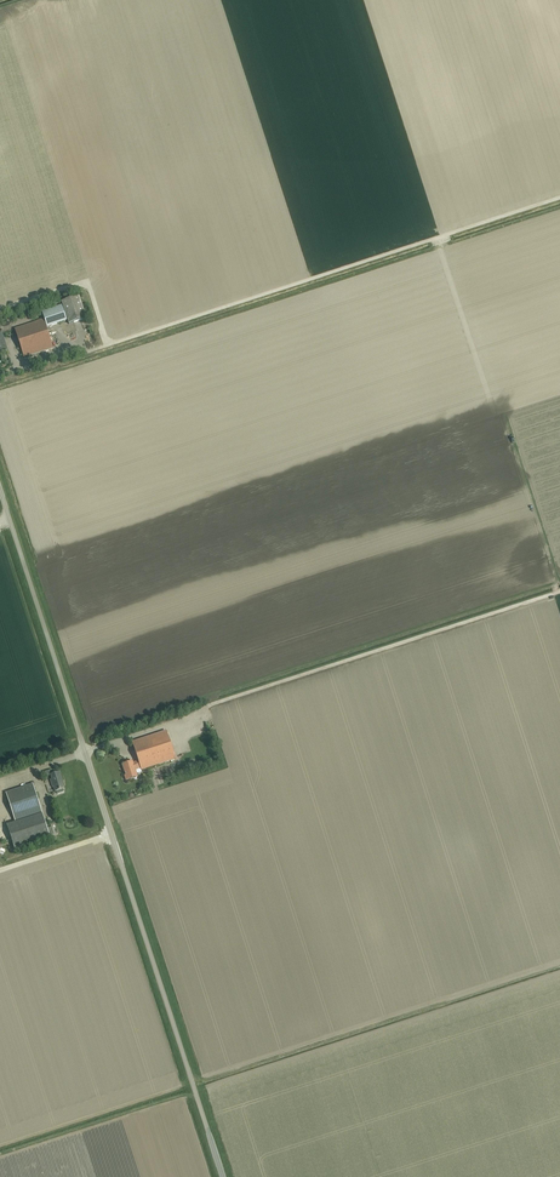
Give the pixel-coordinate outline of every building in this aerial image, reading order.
[(69,324),(87,319),(79,296),(62,302),(69,324)] [(47,327),(67,320),(62,305),(42,312),(47,327)] [(24,357),(53,348),(44,320),(15,329),(24,357)] [(178,760),(177,757),(175,757),(166,731),(133,742),(139,761),(133,763),(135,770),(141,768),(142,770),(175,759),(176,760),(178,760)] [(133,763),(132,761),(123,764),(126,774),(125,774),(126,775),(125,775),(126,780),(138,777),(135,770),(133,763)] [(55,792),(56,791),(57,794),(64,792),(63,789),(64,789),(61,781),(63,780),(60,772),(51,775),(52,779),(50,780),(53,787),(54,787),(55,792)] [(16,822),(42,814),(33,784),(6,793),(16,822)] [(42,814),(16,822),(7,825),(15,848),(50,837),(42,814)] [(47,828),(49,836),(56,834),(53,826),(47,828)]
